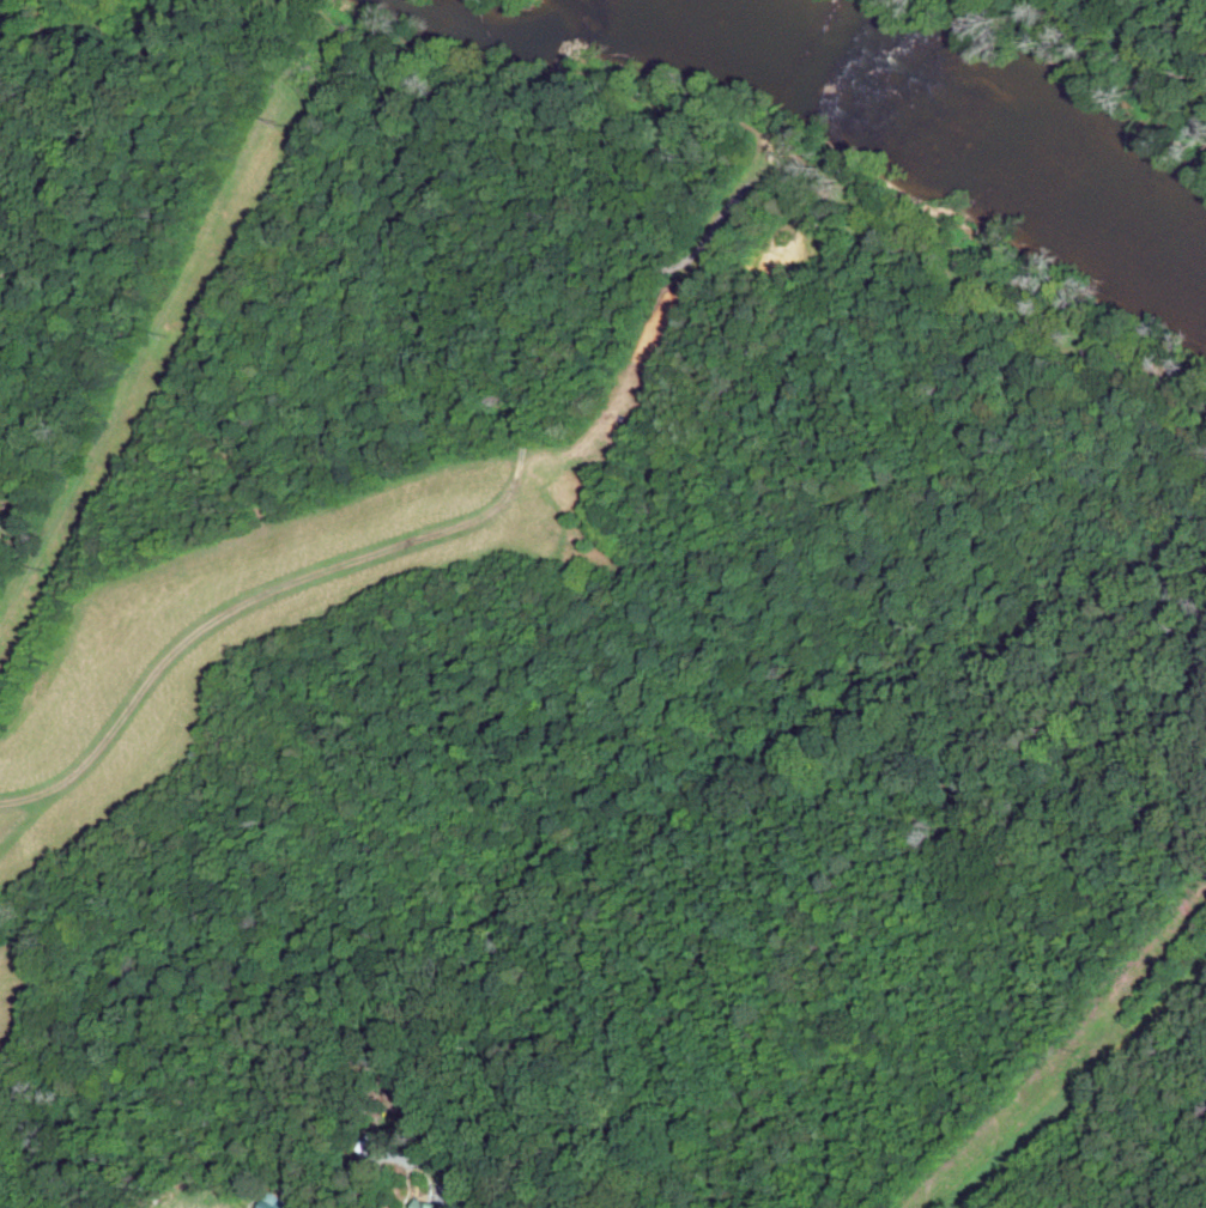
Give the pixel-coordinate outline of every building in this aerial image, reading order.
[(291,1207),(267,1191),(256,1207),(290,1207),(291,1207)]
